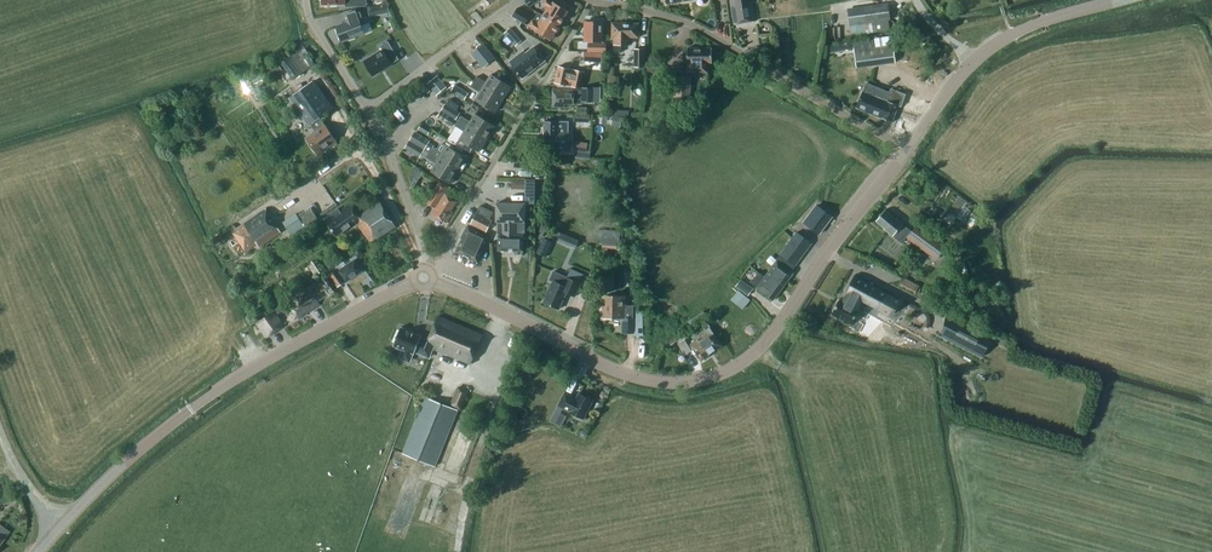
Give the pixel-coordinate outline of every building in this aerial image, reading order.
[(542,15),(559,25),(568,10),(553,1),(553,2),(550,0),(544,0),(542,3),(547,7),(542,15)] [(752,1),(749,2),(748,0),(730,0),(734,24),(747,22),(755,21),(752,1)] [(383,4),(367,7),(369,16),(385,13),(383,4)] [(847,10),(850,25),(890,20),(888,4),(847,10)] [(518,26),(521,22),(524,24),(530,15),(517,7),(512,16),(516,18),(515,20),(518,26)] [(336,26),(342,41),(364,33),(361,25),(365,23),(360,9),(343,15),(346,22),(336,26)] [(550,39),(559,25),(542,15),(538,12),(533,20),(532,19),(528,25),(535,30),(550,39)] [(584,21),(584,40),(602,41),(603,22),(584,21)] [(611,37),(614,37),(613,44),(622,45),(629,45),(629,37),(638,37),(638,23),(612,22),(611,37)] [(521,40),(510,27),(503,33),(515,46),(521,40)] [(382,49),(363,60),(372,75),(392,64),(388,57),(395,53),(388,41),(380,46),(382,49)] [(844,42),(845,49),(853,48),(852,41),(844,42)] [(471,53),(482,67),(495,58),(483,43),(471,53)] [(598,43),(598,51),(606,51),(606,43),(598,43)] [(854,49),(856,65),(895,60),(893,43),(854,49)] [(523,50),(508,62),(522,78),(545,60),(534,46),(525,53),(523,50)] [(687,48),(687,73),(707,72),(707,62),(711,62),(711,47),(687,48)] [(634,67),(645,67),(645,49),(634,48),(634,67)] [(581,60),(582,51),(574,51),(573,59),(581,60)] [(584,60),(602,61),(602,52),(584,51),(584,60)] [(306,70),(294,53),(280,62),(292,80),(306,70)] [(281,71),(276,63),(269,68),(274,76),(281,71)] [(554,82),(581,88),(585,72),(558,66),(554,82)] [(273,86),(283,80),(279,74),(269,80),(273,86)] [(476,76),(473,82),(502,99),(510,86),(490,74),(486,82),(476,76)] [(427,83),(436,95),(447,87),(437,75),(427,83)] [(619,84),(619,76),(608,76),(608,84),(619,84)] [(691,77),(674,76),(673,97),(690,98),(691,77)] [(313,80),(289,97),(308,125),(309,126),(311,125),(316,132),(307,138),(317,152),(327,146),(330,150),(339,145),(335,140),(320,118),(333,108),(313,80)] [(494,112),(502,99),(473,82),(470,86),(480,92),(475,100),(494,112)] [(450,91),(464,99),(467,93),(454,85),(450,91)] [(582,86),(582,90),(581,100),(581,101),(593,101),(593,97),(603,98),(603,87),(582,86)] [(891,89),(889,96),(865,86),(856,107),(880,117),(892,122),(898,105),(900,106),(905,94),(891,89)] [(564,103),(574,103),(574,100),(581,100),(582,90),(552,89),(552,106),(564,106),(564,103)] [(445,104),(441,111),(455,120),(459,113),(445,104)] [(451,126),(455,120),(441,111),(437,117),(451,126)] [(460,116),(457,121),(486,139),(494,126),(474,114),(470,121),(460,116)] [(620,127),(622,117),(613,115),(611,125),(620,127)] [(544,148),(568,149),(569,121),(545,120),(544,148)] [(479,151),(486,139),(457,121),(454,125),(464,131),(459,139),(479,151)] [(416,129),(427,135),(431,129),(420,123),(416,129)] [(428,142),(429,140),(414,132),(409,140),(424,149),(427,144),(428,142)] [(448,136),(445,142),(454,147),(458,141),(448,136)] [(409,140),(404,148),(419,157),(424,149),(409,140)] [(586,151),(587,142),(577,141),(576,150),(586,151)] [(427,144),(424,149),(429,152),(458,170),(459,169),(462,171),(465,164),(463,162),(466,157),(447,145),(443,143),(440,144),(436,150),(433,148),(434,145),(428,142),(427,144)] [(429,152),(426,157),(436,163),(431,171),(450,183),(458,170),(429,152)] [(413,187),(423,171),(415,166),(409,176),(413,187)] [(431,214),(446,223),(452,212),(450,210),(456,201),(444,194),(449,186),(440,180),(426,202),(435,207),(431,214)] [(530,189),(530,180),(519,180),(519,189),(530,189)] [(363,189),(371,200),(379,194),(371,183),(363,189)] [(339,211),(338,209),(324,219),(336,236),(354,223),(355,225),(358,222),(360,225),(358,226),(369,243),(395,226),(379,203),(361,215),(352,202),(339,211)] [(497,235),(498,235),(498,250),(523,250),(523,235),(516,235),(516,232),(524,232),(524,203),(496,203),(496,221),(497,221),(497,235)] [(485,231),(486,231),(491,220),(489,219),(492,212),(480,205),(471,223),(469,222),(460,239),(461,239),(455,251),(477,262),(487,240),(481,237),(485,231)] [(803,222),(819,234),(832,217),(816,205),(803,222)] [(259,247),(280,232),(265,208),(242,223),(243,224),(232,231),(245,251),(257,243),(259,247)] [(297,215),(305,227),(316,221),(308,208),(297,215)] [(896,218),(896,219),(885,210),(876,221),(887,230),(886,230),(893,236),(893,235),(902,242),(906,238),(911,230),(903,224),(896,218)] [(283,222),(291,236),(305,227),(297,215),(296,214),(283,222)] [(911,230),(906,238),(936,260),(947,245),(917,223),(911,230)] [(612,246),(612,229),(602,229),(601,246),(612,246)] [(750,282),(757,287),(758,288),(773,300),(794,272),(791,271),(812,243),(797,232),(776,259),(777,260),(764,277),(758,272),(750,282)] [(563,243),(567,235),(561,233),(558,240),(563,243)] [(541,255),(550,259),(556,244),(547,240),(541,255)] [(314,259),(309,263),(317,274),(322,270),(314,259)] [(345,282),(362,271),(354,259),(337,271),(336,269),(328,274),(337,287),(344,282),(345,282)] [(549,279),(553,281),(543,302),(559,308),(566,292),(575,296),(580,283),(553,271),(549,279)] [(321,279),(327,288),(332,284),(326,276),(321,279)] [(855,276),(842,300),(840,298),(832,314),(851,325),(860,309),(858,309),(863,301),(880,310),(889,294),(855,276)] [(736,286),(748,296),(753,289),(741,279),(736,286)] [(309,289),(288,304),(298,319),(319,304),(317,301),(328,293),(319,280),(308,288),(309,289)] [(901,287),(913,293),(917,286),(905,280),(901,287)] [(623,318),(623,332),(632,332),(633,310),(633,305),(625,304),(625,295),(605,295),(605,306),(603,305),(603,318),(623,318)] [(744,295),(736,304),(743,309),(750,300),(744,295)] [(967,314),(973,303),(961,298),(956,308),(967,314)] [(637,335),(644,335),(643,309),(636,310),(637,335)] [(267,337),(283,325),(274,311),(257,323),(267,337)] [(992,337),(946,313),(946,314),(952,317),(943,335),(942,334),(941,335),(982,356),(992,337)] [(399,356),(400,358),(407,362),(410,361),(412,355),(413,355),(414,354),(422,357),(423,354),(429,357),(432,349),(470,365),(482,335),(437,316),(427,340),(420,338),(421,335),(400,327),(392,345),(402,349),(399,356)] [(690,344),(701,361),(710,355),(709,353),(721,345),(709,327),(695,336),(697,339),(690,344)] [(678,344),(685,355),(691,350),(684,340),(678,344)] [(458,388),(450,406),(461,411),(468,392),(458,388)] [(558,407),(569,413),(583,420),(592,402),(591,402),(591,399),(587,397),(584,398),(578,395),(575,400),(572,399),(572,397),(564,393),(558,407)] [(425,398),(402,454),(433,467),(457,411),(425,398)] [(523,408),(522,408),(521,408),(520,408),(519,408),(518,409),(517,410),(516,410),(516,411),(515,412),(515,413),(515,414),(515,416),(515,417),(516,418),(517,418),(517,419),(518,420),(519,420),(520,420),(522,420),(523,420),(524,420),(525,419),(526,418),(527,417),(527,416),(527,415),(527,414),(527,413),(527,412),(526,411),(526,410),(525,409),(524,409),(523,408)] [(549,421),(560,426),(565,416),(554,410),(549,421)] [(587,434),(586,431),(583,429),(580,430),(579,433),(580,436),(583,438),(586,436),(587,434)] [(8,533),(0,527),(0,544),(8,533)]
